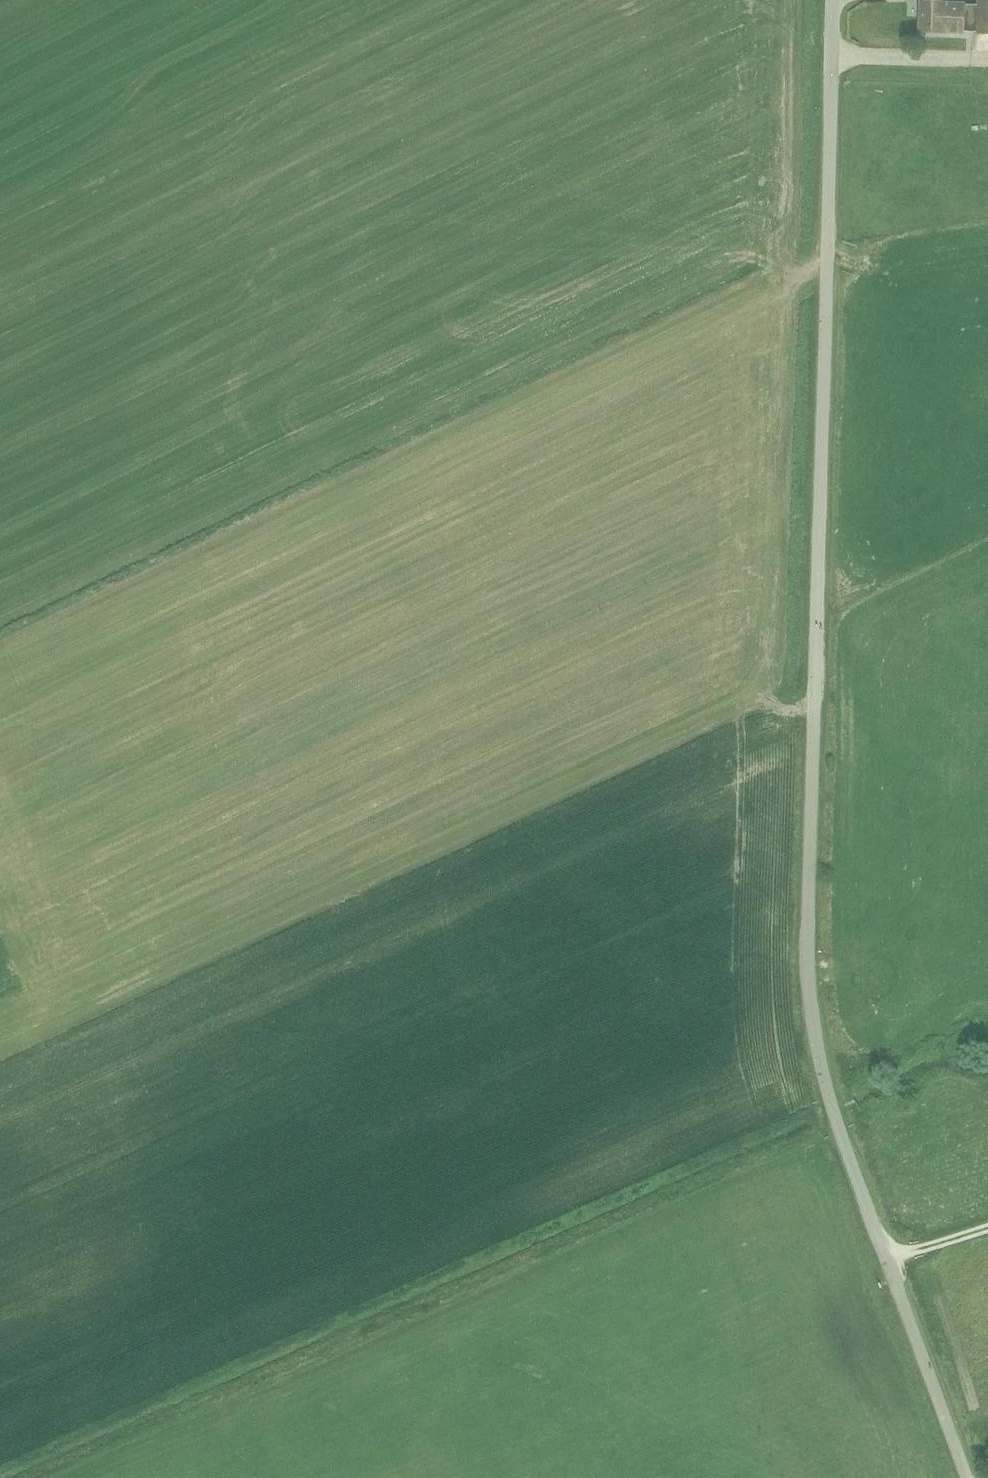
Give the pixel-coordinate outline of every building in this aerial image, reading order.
[(965,3),(921,1),(921,29),(941,30),(941,33),(963,33),(964,31),(976,31),(976,34),(987,34),(987,0),(977,0),(976,4),(965,4),(965,3)]
